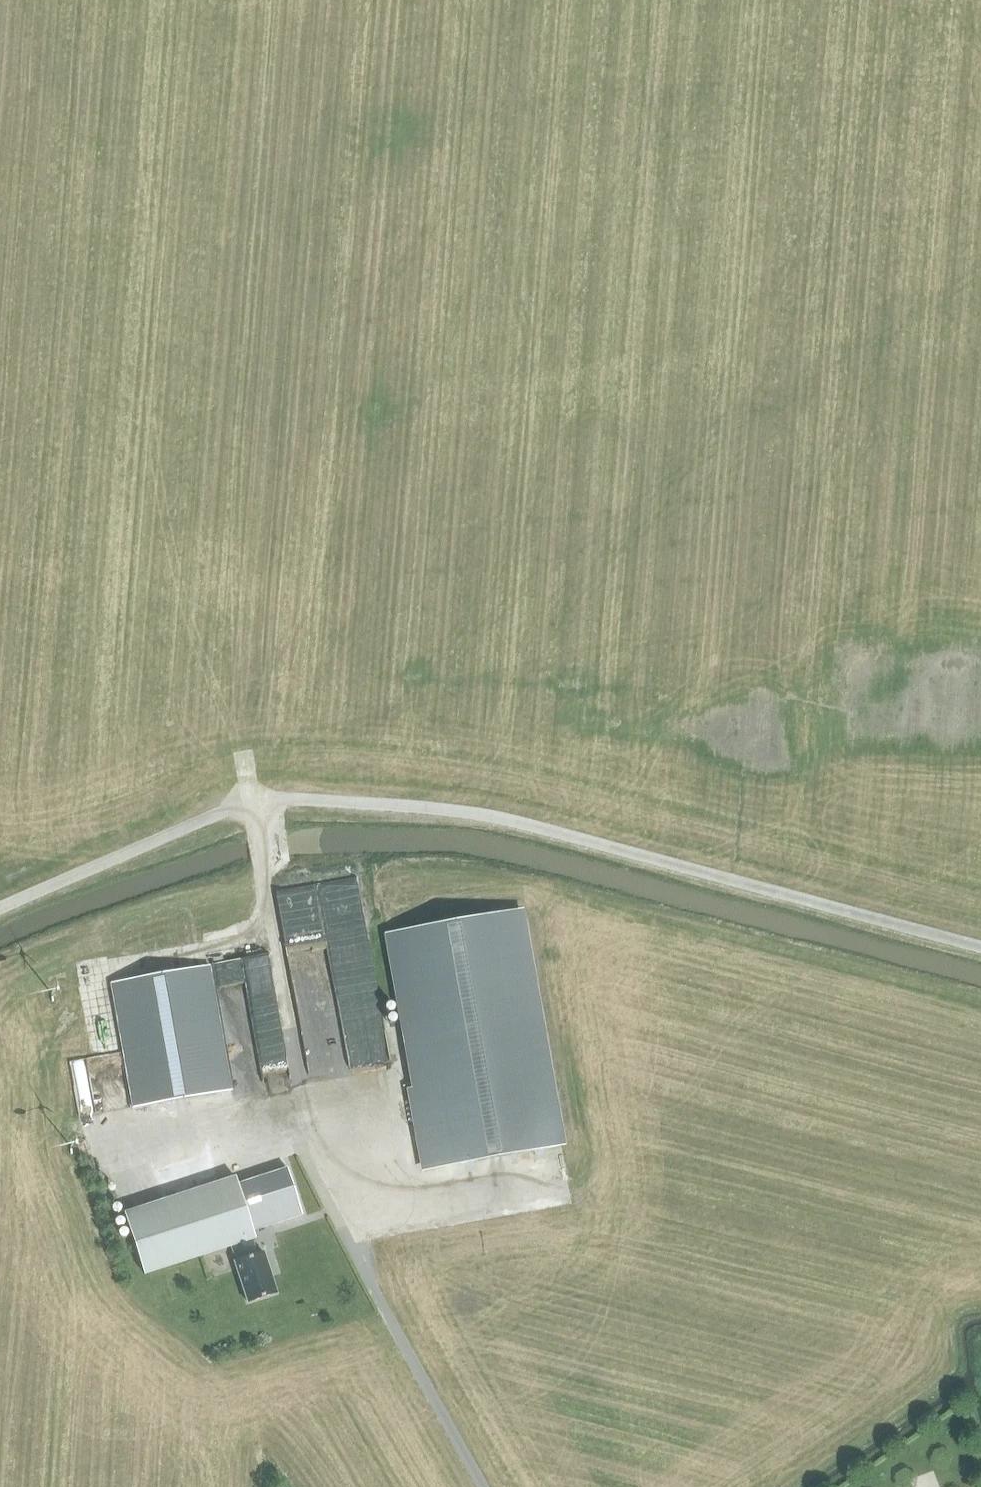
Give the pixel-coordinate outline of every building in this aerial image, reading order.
[(406,1089),(420,1171),(566,1144),(522,908),(383,934),(411,1088),(406,1089)] [(282,1032),(270,952),(217,960),(222,995),(251,990),(259,1037),(271,1035),(271,1034),(282,1032)] [(110,983),(132,1107),(232,1090),(210,965),(110,983)] [(72,1060),(76,1083),(93,1080),(89,1057),(72,1060)] [(286,1168),(237,1184),(251,1228),(252,1229),(301,1213),(286,1168)] [(144,1275),(232,1246),(237,1261),(235,1262),(249,1302),(276,1293),(263,1253),(256,1255),(251,1238),(254,1237),(252,1229),(251,1228),(237,1184),(235,1177),(124,1214),(144,1275)]
